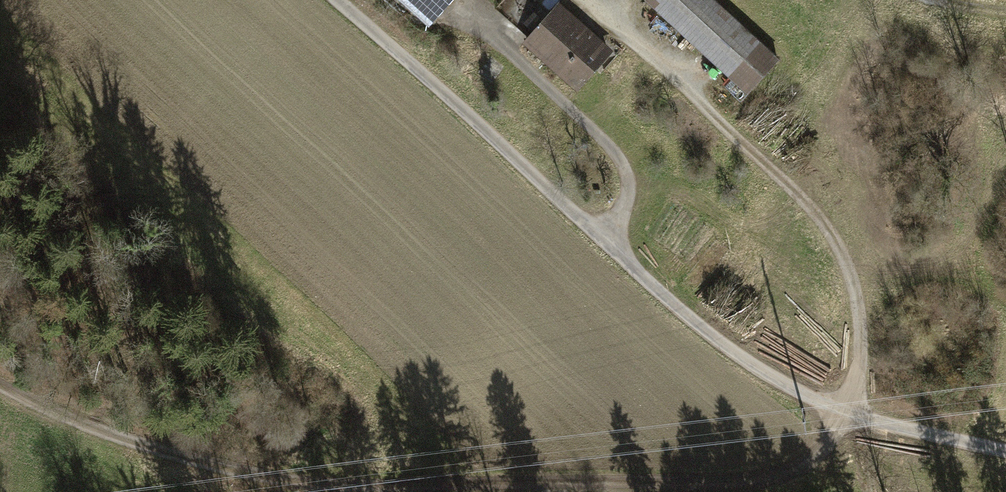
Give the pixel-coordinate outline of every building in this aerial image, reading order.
[(432,17),(446,0),(413,0),(432,17)] [(526,39),(576,86),(610,50),(557,1),(550,9),(541,0),(507,0),(500,8),(529,35),(526,39)] [(748,89),(776,58),(712,0),(650,0),(748,89)]
